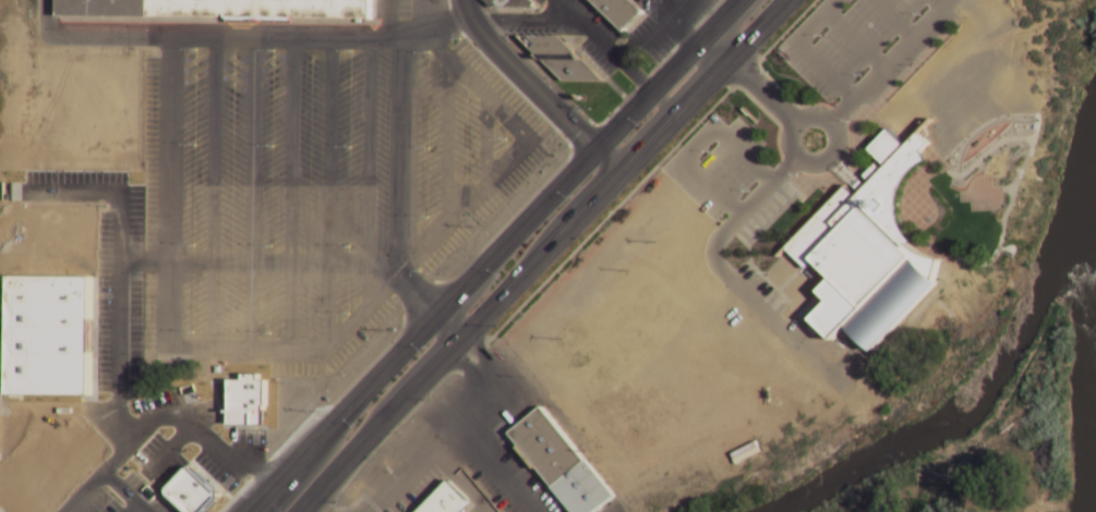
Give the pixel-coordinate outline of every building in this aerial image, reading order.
[(57,17),(57,0),(374,0),(374,23),(57,17)] [(492,9),(484,0),(529,0),(535,7),(492,9)] [(625,33),(591,0),(629,0),(643,14),(625,33)] [(540,12),(539,37),(562,38),(600,80),(564,83),(517,36),(526,37),(527,12),(540,12)] [(918,133),(927,143),(922,151),(927,159),(915,167),(904,179),(899,190),(894,206),(896,220),(904,234),(912,242),(907,245),(917,254),(927,256),(940,261),(935,279),(937,284),(871,352),(847,327),(832,341),(810,320),(829,302),(819,291),(832,279),(814,263),(807,269),(786,249),(845,187),(855,197),(869,183),(864,178),(876,163),(881,171),(887,167),(870,149),(889,130),(906,146),(918,133)] [(224,457),(260,457),(260,382),(224,382),(224,457)] [(615,497),(596,511),(572,511),(508,432),(542,405),(615,497)] [(731,456),(737,466),(760,453),(755,443),(731,456)] [(466,502),(457,511),(410,511),(439,478),(466,502)] [(179,511),(198,511),(192,499),(177,506),(179,511)]
